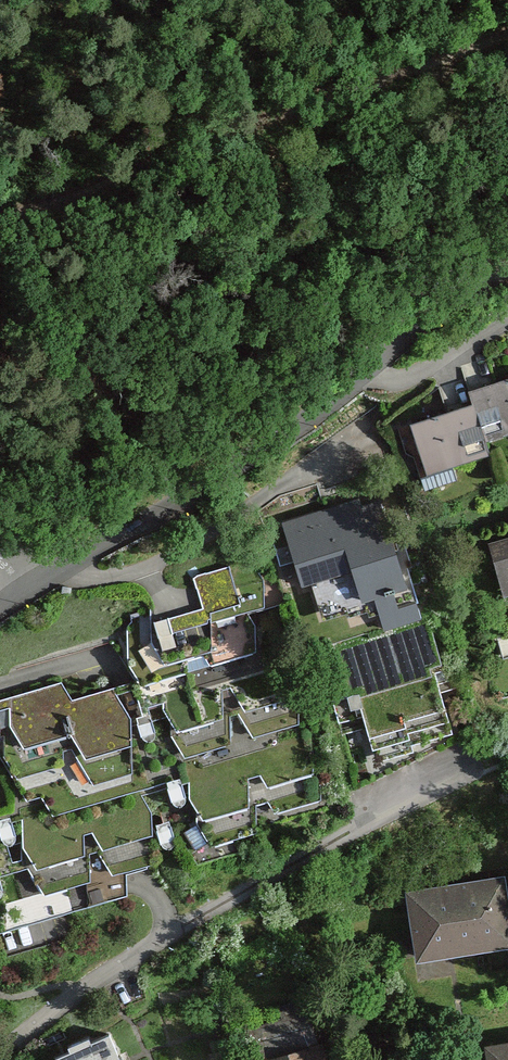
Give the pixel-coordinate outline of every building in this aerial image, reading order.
[(486,440),(507,432),(507,373),(468,387),(472,400),(486,440)] [(410,421),(427,471),(489,450),(486,440),(472,400),(410,421)] [(378,490),(285,519),(305,584),(352,569),(363,607),(410,592),(378,490)] [(504,596),(507,595),(507,535),(489,540),(504,596)] [(200,605),(131,625),(128,662),(147,682),(255,652),(230,565),(191,576),(200,605)] [(427,634),(332,664),(366,774),(461,744),(427,634)] [(284,668),(164,701),(178,754),(223,742),(225,714),(240,711),(257,733),(299,721),(284,668)] [(63,683),(11,699),(13,777),(131,744),(131,716),(115,687),(75,698),(63,683)] [(299,739),(191,769),(189,798),(210,836),(321,804),(322,771),(299,739)] [(142,794),(21,825),(23,854),(54,915),(124,895),(125,871),(153,863),(151,811),(142,794)] [(405,887),(416,955),(507,940),(507,878),(507,870),(405,887)] [(57,1059),(121,1059),(110,1035),(60,1057),(57,1058),(57,1059)] [(485,1040),(488,1059),(507,1059),(507,1036),(485,1040)] [(256,1059),(329,1059),(323,1039),(255,1058),(256,1059)]
